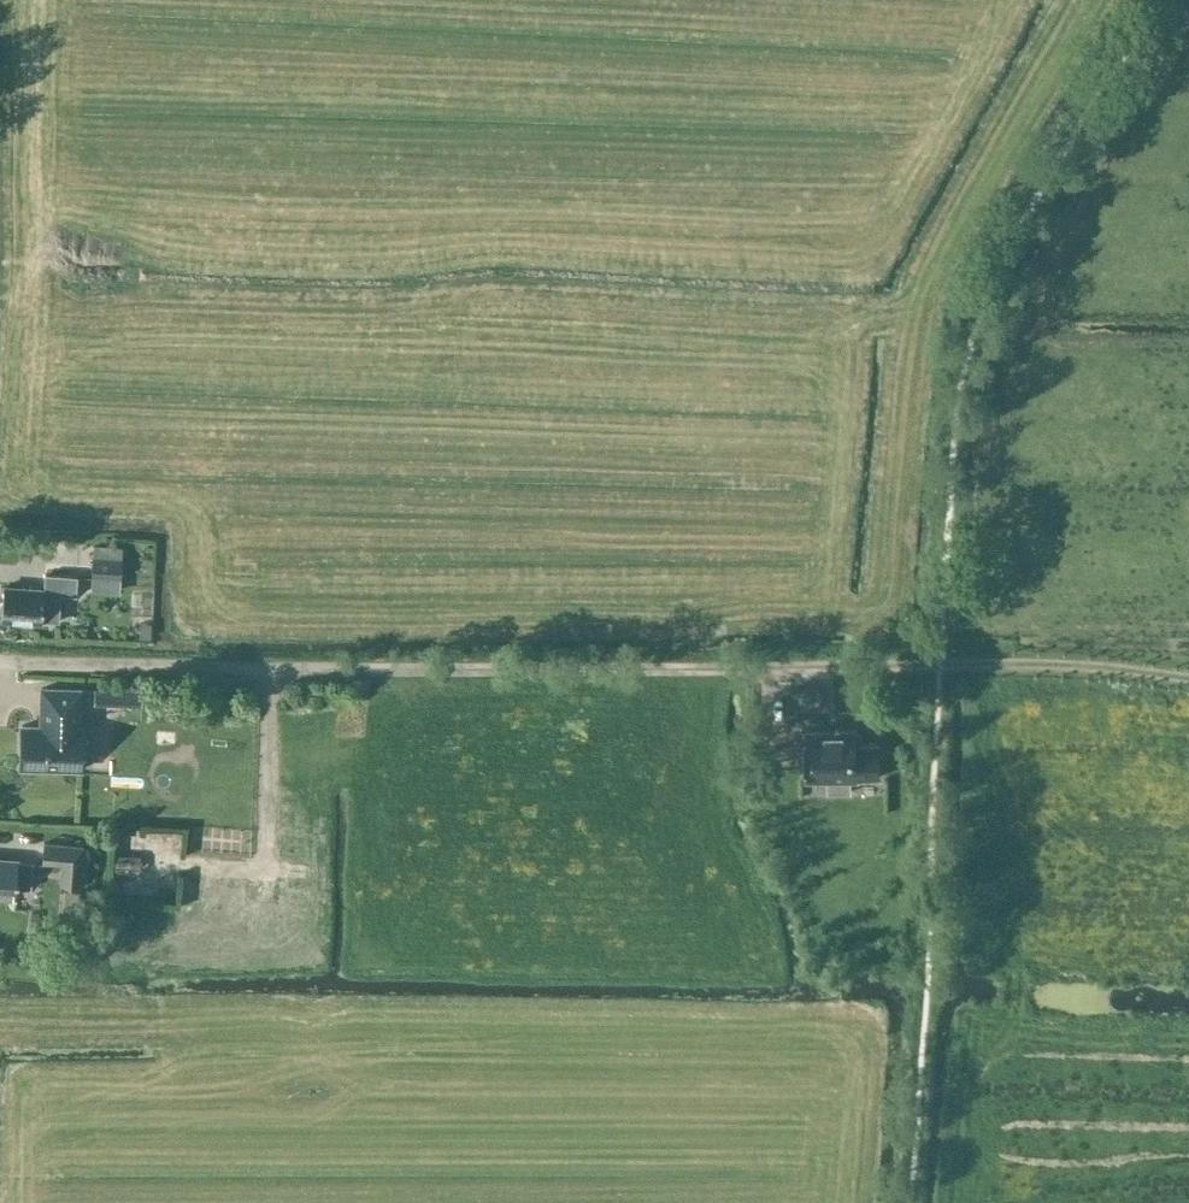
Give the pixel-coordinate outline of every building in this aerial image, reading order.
[(94,545),(93,556),(92,576),(120,578),(122,547),(94,545)] [(22,581),(22,563),(0,563),(0,580),(22,581)] [(2,587),(0,619),(58,622),(60,595),(75,596),(76,577),(45,575),(44,590),(2,587)] [(82,740),(82,726),(79,726),(80,688),(41,687),(40,725),(21,725),(21,767),(81,768),(81,755),(87,755),(87,740),(82,740)] [(821,706),(821,687),(788,688),(789,706),(821,706)] [(95,705),(116,705),(116,688),(95,688),(95,705)] [(802,727),(802,776),(823,776),(823,789),(844,789),(844,777),(851,777),(851,774),(873,774),(873,740),(851,740),(851,727),(802,727)] [(82,846),(44,843),(42,861),(62,863),(60,882),(78,884),(82,846)] [(0,859),(0,895),(14,896),(15,887),(30,888),(32,862),(17,860),(0,859)] [(81,892),(65,891),(63,919),(79,920),(81,892)]
